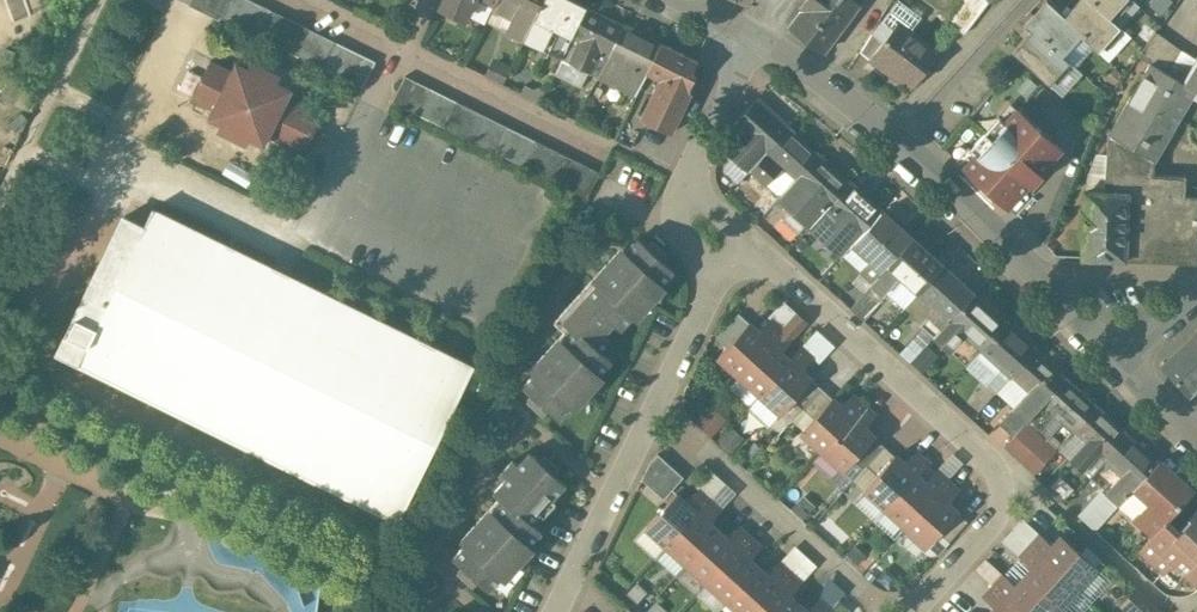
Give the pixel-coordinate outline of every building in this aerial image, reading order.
[(187,4),(219,19),(220,16),(228,0),(189,0),(187,4)] [(220,16),(234,23),(245,0),(228,0),(220,16)] [(252,0),(245,0),(234,23),(259,36),(272,10),(252,0)] [(443,2),(469,15),(477,0),(444,0),(443,2)] [(517,9),(536,18),(545,0),(499,0),(517,9)] [(576,0),(545,0),(536,18),(553,27),(572,36),(587,5),(576,0)] [(799,8),(802,10),(789,27),(823,53),(860,4),(855,0),(806,0),(799,8)] [(872,34),(884,43),(898,24),(910,33),(921,17),(899,0),(898,0),(872,34)] [(1048,0),(1046,0),(1025,23),(1032,30),(1013,50),(1048,81),(1067,60),(1060,54),(1080,33),(1097,49),(1118,26),(1108,17),(1123,0),(1078,0),(1064,15),(1048,0)] [(1174,0),(1155,0),(1152,4),(1166,13),(1174,0)] [(625,24),(587,5),(572,36),(599,49),(610,55),(624,25),(625,24)] [(536,18),(517,9),(505,31),(524,41),(536,18)] [(285,16),(272,10),(259,36),(272,42),(285,16)] [(285,16),(272,42),(285,48),(298,22),(285,16)] [(553,27),(536,18),(524,41),(542,49),(553,27)] [(298,22),(285,48),(298,55),(311,29),(298,22)] [(910,33),(898,24),(884,43),(871,59),(872,60),(888,72),(889,73),(891,70),(913,86),(938,54),(910,33)] [(661,43),(624,25),(610,55),(621,60),(646,73),(661,43)] [(336,42),(311,29),(298,55),(324,67),(336,42)] [(1182,48),(1157,32),(1138,58),(1149,63),(1166,73),(1182,48)] [(336,42),(324,67),(336,74),(349,48),(336,42)] [(698,61),(661,43),(646,73),(660,79),(650,99),(652,100),(643,119),(671,134),(692,92),(688,91),(696,75),(692,73),(698,61)] [(349,48),(336,74),(349,80),(362,54),(349,48)] [(610,55),(599,49),(595,58),(606,63),(610,55)] [(1179,80),(1195,88),(1196,84),(1196,51),(1179,80)] [(362,54),(349,80),(362,86),(375,61),(362,54)] [(621,60),(610,55),(606,63),(617,69),(621,60)] [(256,72),(235,61),(231,70),(209,60),(191,98),(212,108),(207,117),(229,128),(225,134),(245,144),(249,137),(263,145),(268,135),(303,153),(310,139),(314,141),(319,131),(315,129),(322,115),(287,98),(291,89),(276,81),(280,75),(260,65),(256,72)] [(1065,94),(1085,71),(1072,60),(1052,82),(1065,94)] [(1149,63),(1109,136),(1134,150),(1174,77),(1166,73),(1149,63)] [(418,81),(405,75),(392,101),(405,107),(418,81)] [(1174,77),(1134,150),(1155,161),(1195,88),(1179,80),(1174,77)] [(418,81),(405,107),(418,113),(430,88),(418,81)] [(456,101),(430,88),(418,113),(444,126),(456,101)] [(469,107),(456,101),(444,126),(456,132),(469,107)] [(787,129),(759,103),(735,130),(742,136),(725,151),(749,172),(751,170),(766,153),(787,129)] [(482,113),(469,107),(456,132),(470,139),(482,113)] [(1060,148),(1018,110),(1006,123),(1000,118),(971,149),(977,155),(965,168),(1007,207),(1029,183),(1032,186),(1042,175),(1039,172),(1060,148)] [(508,126),(482,113),(470,139),(495,152),(508,126)] [(508,126),(495,152),(508,158),(521,133),(508,126)] [(817,156),(787,129),(766,153),(781,167),(796,180),(817,156)] [(534,139),(521,133),(508,158),(522,165),(534,139)] [(560,152),(534,139),(522,165),(547,177),(560,152)] [(573,158),(560,152),(547,177),(560,184),(573,158)] [(766,153),(751,170),(765,184),(781,167),(766,153)] [(849,184),(817,156),(796,180),(819,200),(828,208),(849,184)] [(600,172),(573,158),(560,184),(587,197),(600,172)] [(1196,259),(1196,193),(1188,193),(1188,174),(1138,173),(1137,258),(1196,259)] [(880,212),(849,184),(828,208),(836,216),(859,236),(880,212)] [(1106,192),(1086,191),(1085,209),(1082,209),(1081,231),(1085,231),(1084,256),(1127,258),(1128,249),(1129,193),(1106,192)] [(828,208),(819,200),(813,207),(822,215),(828,208)] [(475,362),(154,204),(144,224),(125,214),(57,354),(398,519),(475,362)] [(836,216),(828,208),(822,215),(831,222),(836,216)] [(859,236),(855,241),(873,258),(861,271),(874,282),(879,275),(889,264),(911,239),(880,212),(859,236)] [(638,239),(563,321),(574,330),(523,386),(532,395),(527,400),(542,414),(548,408),(559,418),(572,404),(570,401),(595,373),(598,376),(611,361),(601,351),(609,341),(603,336),(615,323),(621,329),(634,314),(632,311),(657,283),(660,286),(673,271),(662,261),(667,255),(652,241),(647,247),(638,239)] [(942,267),(911,239),(889,264),(901,274),(920,291),(942,267)] [(901,274),(889,264),(879,275),(895,289),(900,284),(896,281),(901,274)] [(973,294),(942,267),(920,291),(943,312),(951,319),(973,294)] [(1006,324),(973,294),(951,319),(961,328),(983,348),(1006,324)] [(943,312),(937,318),(946,326),(951,319),(943,312)] [(738,313),(716,338),(726,348),(749,323),(738,313)] [(961,328),(951,319),(946,326),(955,334),(961,328)] [(759,332),(749,323),(726,348),(718,357),(739,376),(781,330),(770,320),(759,332)] [(939,350),(928,344),(934,331),(920,324),(903,356),(929,369),(939,350)] [(1035,350),(1006,324),(983,348),(1013,374),(1035,350)] [(819,327),(805,343),(822,359),(837,344),(819,327)] [(781,330),(739,376),(759,394),(801,348),(800,348),(789,360),(781,352),(792,340),(781,330)] [(1195,337),(1162,366),(1188,394),(1196,385),(1196,340),(1195,337)] [(801,348),(759,394),(780,413),(793,400),(811,379),(801,370),(812,358),(801,348)] [(1065,378),(1035,350),(1013,374),(1011,376),(1029,391),(1012,410),(1026,423),(1044,403),(1065,378)] [(1097,406),(1065,378),(1044,403),(1067,423),(1075,430),(1097,406)] [(811,379),(793,400),(803,409),(822,389),(811,379)] [(822,389),(803,409),(813,419),(832,399),(822,389)] [(813,419),(801,432),(822,451),(864,406),(853,395),(842,408),(832,399),(813,419)] [(714,434),(729,417),(715,405),(700,422),(714,434)] [(864,406),(822,451),(843,470),(852,461),(874,437),(864,428),(875,416),(864,406)] [(1129,435),(1097,406),(1075,430),(1088,442),(1100,453),(1107,459),(1129,435)] [(1012,410),(999,424),(1013,437),(1026,423),(1012,410)] [(1067,423),(1053,437),(1062,445),(1075,430),(1067,423)] [(1159,461),(1129,435),(1107,459),(1124,474),(1137,486),(1159,461)] [(874,437),(852,461),(862,471),(866,467),(885,446),(874,437)] [(1100,453),(1088,442),(1070,462),(1083,473),(1100,453)] [(885,446),(866,467),(877,476),(895,456),(885,446)] [(518,465),(512,460),(502,472),(507,476),(493,492),(504,501),(453,557),(463,565),(457,571),(473,585),(478,579),(489,589),(502,574),(500,572),(525,544),(528,546),(541,532),(531,522),(540,512),(537,510),(549,497),(552,499),(565,484),(554,474),(559,468),(544,455),(539,460),(529,452),(518,465)] [(642,478),(671,496),(686,471),(657,453),(642,478)] [(877,476),(864,490),(885,509),(927,463),(916,453),(905,465),(895,456),(877,476)] [(1192,492),(1159,461),(1137,486),(1127,497),(1141,510),(1133,518),(1152,536),(1166,521),(1192,492)] [(927,463),(885,509),(906,527),(947,481),(936,471),(925,483),(917,475),(928,463),(927,463)] [(1103,463),(1090,478),(1100,488),(1114,473),(1103,463)] [(1137,486),(1124,474),(1106,494),(1119,506),(1127,497),(1137,486)] [(947,481),(906,527),(926,546),(939,533),(957,512),(947,503),(958,491),(947,481)] [(677,494),(646,527),(667,546),(709,500),(698,490),(687,502),(677,494)] [(1141,510),(1127,497),(1119,506),(1133,518),(1141,510)] [(709,500),(667,546),(687,565),(718,531),(709,523),(720,511),(709,500)] [(1177,532),(1166,521),(1152,536),(1140,549),(1164,571),(1174,560),(1196,580),(1196,579),(1196,509),(1177,532)] [(957,512),(939,533),(949,542),(968,522),(957,512)] [(727,539),(718,531),(687,565),(707,583),(749,537),(738,527),(727,539)] [(1095,567),(1061,536),(1053,546),(1040,535),(1030,546),(1076,588),(1095,567)] [(749,537),(707,583),(728,601),(759,567),(750,559),(761,547),(749,537)] [(1076,588),(1030,546),(1020,557),(1032,568),(1024,577),(1058,608),(1076,588)] [(787,562),(804,578),(816,565),(799,549),(787,562)] [(759,567),(728,601),(740,611),(755,611),(790,574),(779,564),(768,576),(759,567)] [(755,611),(792,611),(799,604),(790,596),(801,584),(790,574),(755,611)] [(1024,577),(1016,587),(1004,576),(994,587),(1022,611),(1055,611),(1058,608),(1024,577)] [(1137,586),(1121,603),(1130,611),(1165,611),(1137,586)] [(994,587),(984,598),(996,609),(993,611),(1022,611),(994,587)] [(830,610),(819,600),(808,611),(829,611),(830,610)]
